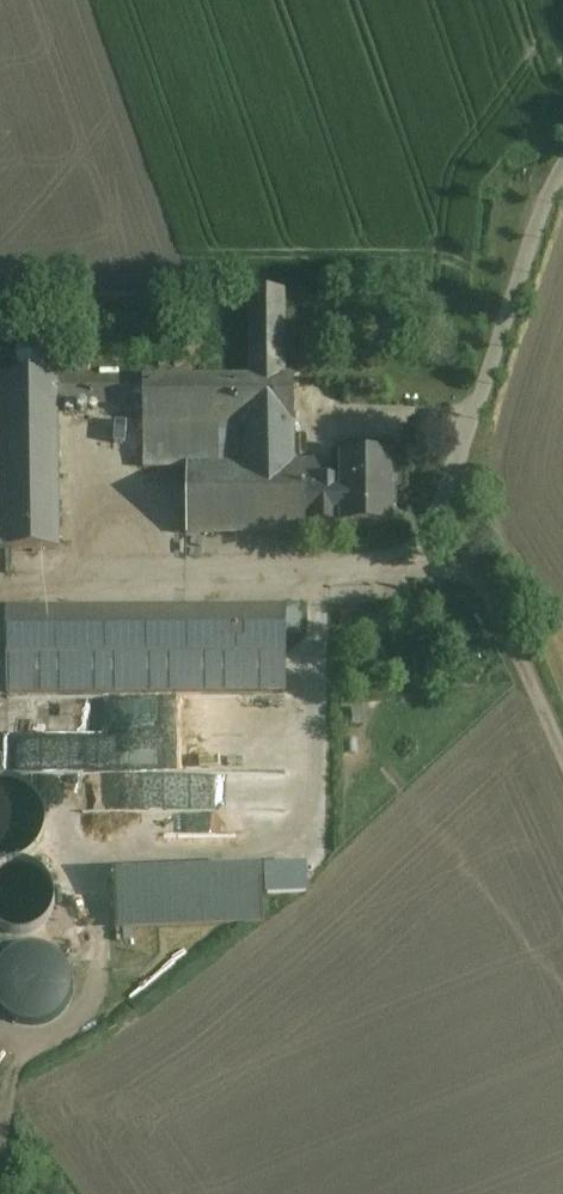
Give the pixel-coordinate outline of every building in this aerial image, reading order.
[(282,291),(250,291),(251,377),(142,378),(143,426),(242,425),(242,466),(186,467),(186,533),(286,533),(294,465),(293,377),(282,377),(282,291)] [(55,403),(55,379),(55,377),(3,377),(5,551),(56,550),(55,403)] [(118,379),(55,379),(55,403),(118,403),(118,379)] [(242,425),(143,426),(143,467),(186,467),(242,466),(242,425)] [(334,481),(305,482),(305,465),(294,465),(286,533),(286,534),(305,534),(304,523),(342,523),(342,526),(389,526),(389,487),(398,487),(398,460),(389,460),(389,456),(342,457),(342,487),(334,487),(334,481)] [(285,609),(205,610),(205,654),(285,654),(285,609)] [(205,610),(82,610),(82,654),(5,655),(6,693),(285,692),(285,654),(205,654),(205,610)] [(82,610),(5,611),(5,655),(82,654),(82,610)] [(287,765),(269,744),(243,766),(260,787),(287,765)] [(0,770),(0,860),(4,860),(13,859),(18,857),(23,855),(28,852),(32,848),(36,844),(39,841),(41,838),(43,833),(45,828),(47,823),(47,818),(47,814),(47,809),(46,804),(45,800),(43,796),(40,790),(36,785),(33,782),(29,779),(26,776),(21,774),(16,772),(9,770),(0,770)] [(282,811),(252,811),(251,843),(281,844),(282,811)] [(120,928),(276,925),(276,894),(323,893),(322,862),(305,862),(305,850),(158,853),(158,874),(119,874),(120,928)] [(36,949),(30,949),(24,949),(19,951),(14,953),(10,956),(7,959),(4,962),(0,966),(0,967),(0,1002),(1,1004),(5,1009),(10,1013),(14,1016),(18,1018),(25,1020),(32,1021),(39,1019),(44,1018),(49,1016),(55,1012),(59,1007),(62,1002),(65,997),(66,994),(67,990),(67,984),(66,978),(66,975),(65,972),(63,969),(61,965),(58,961),(54,957),(50,954),(45,952),(40,950),(36,949)]
